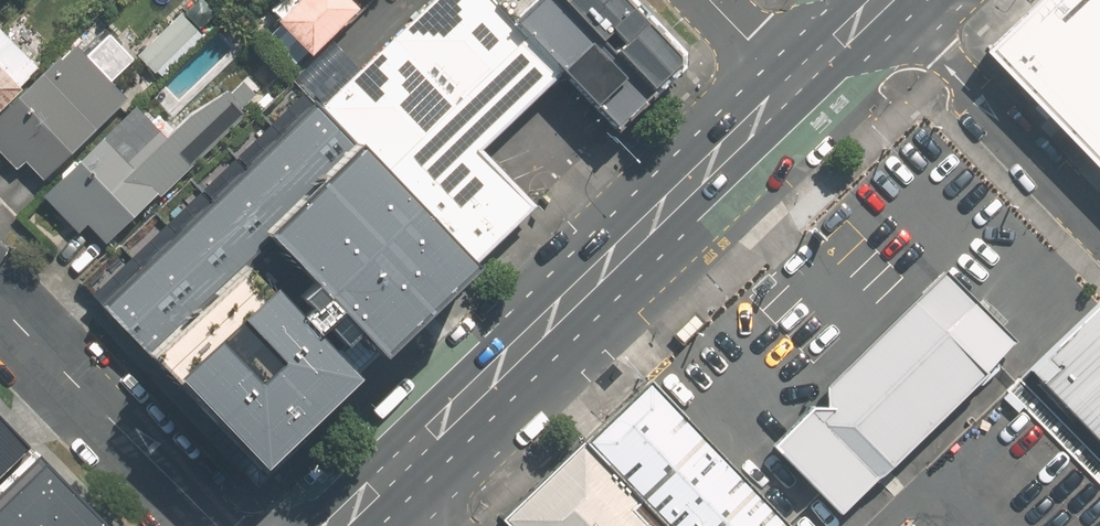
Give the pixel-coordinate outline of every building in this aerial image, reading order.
[(278,8),(288,18),(248,57),(276,86),(316,45),(321,50),(367,4),(363,0),(287,0),(278,8)] [(391,163),(535,33),(504,0),(438,0),(331,101),(391,163)] [(690,59),(634,0),(504,0),(535,33),(573,76),(622,128),(690,59)] [(993,47),(1099,159),(1099,0),(1043,0),(993,47)] [(206,37),(181,12),(140,54),(165,79),(206,37)] [(0,18),(0,115),(33,85),(26,78),(42,64),(0,18)] [(92,53),(83,44),(0,123),(0,150),(19,170),(28,161),(45,179),(132,95),(117,79),(142,56),(140,54),(117,28),(92,53)] [(573,76),(535,33),(391,163),(480,266),(551,200),(500,147),(573,76)] [(309,105),(104,299),(265,468),(471,274),(309,105)] [(193,159),(142,106),(51,194),(85,229),(90,224),(108,242),(193,159)] [(942,267),(767,444),(837,513),(1013,337),(942,267)] [(1027,369),(1099,444),(1099,299),(1027,369)] [(693,313),(674,332),(681,340),(701,321),(693,313)] [(648,375),(582,437),(667,525),(791,525),(648,375)] [(1,413),(0,414),(0,525),(110,525),(1,413)] [(582,437),(500,514),(511,525),(667,525),(582,437)]
